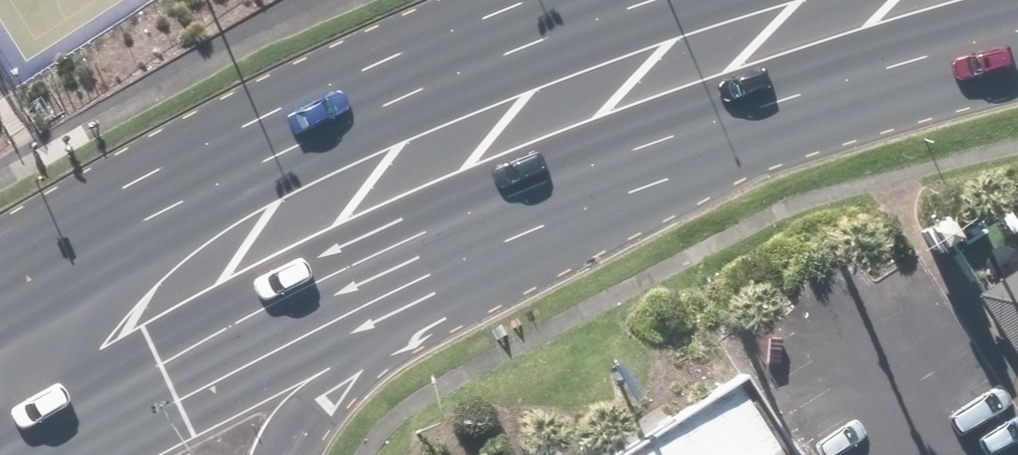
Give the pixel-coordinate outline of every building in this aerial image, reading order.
[(747,381),(630,454),(795,454),(747,381)]
